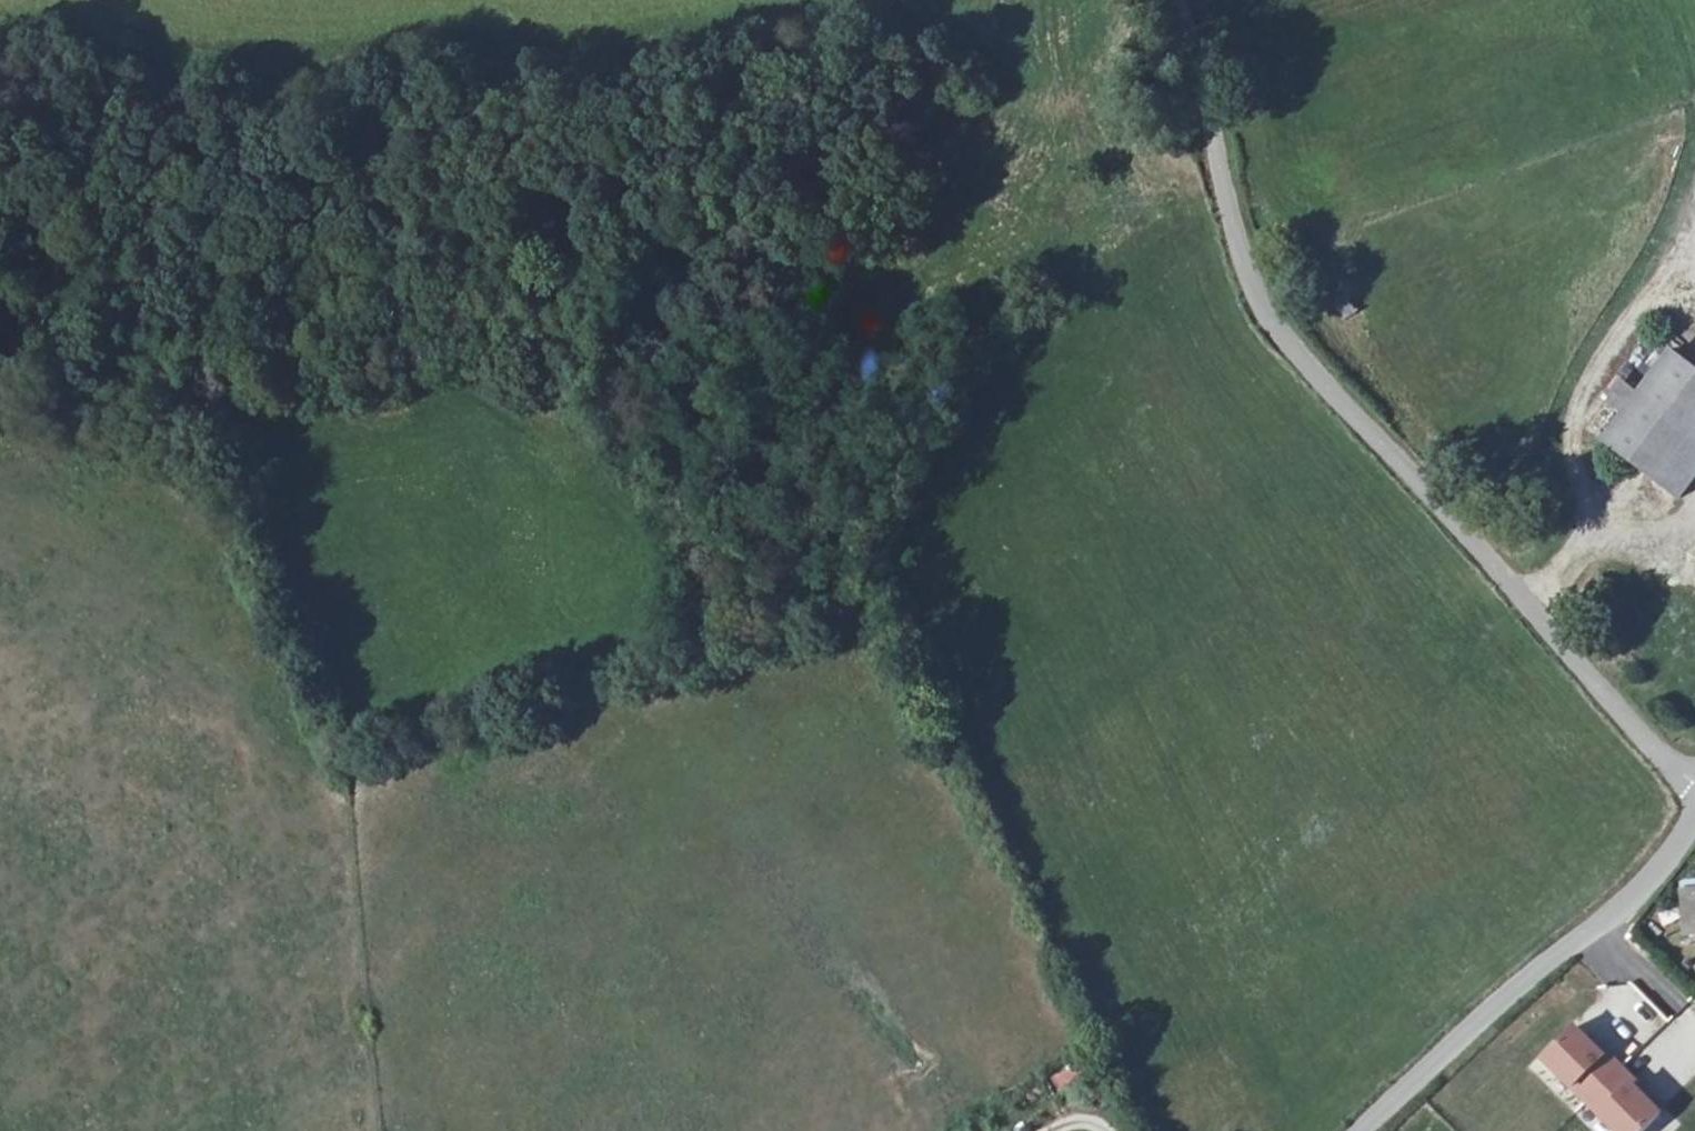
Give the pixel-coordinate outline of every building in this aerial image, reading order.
[(1606,442),(1684,500),(1694,486),(1694,364),(1675,349),(1606,442)] [(1680,883),(1682,929),(1694,928),(1694,882),(1680,883)] [(1604,1049),(1590,1035),(1576,1021),(1544,1054),(1588,1097),(1623,1061),(1607,1045),(1604,1049)] [(1590,1035),(1604,1049),(1607,1045),(1593,1032),(1590,1035)] [(1624,1130),(1639,1130),(1664,1106),(1649,1092),(1635,1078),(1638,1075),(1623,1061),(1588,1097),(1624,1130)] [(1635,1078),(1649,1092),(1653,1089),(1638,1075),(1635,1078)]
